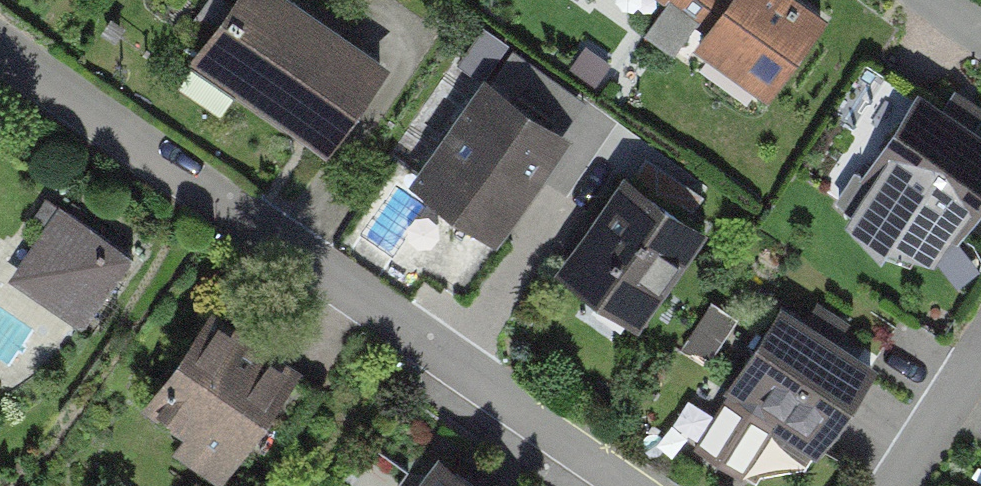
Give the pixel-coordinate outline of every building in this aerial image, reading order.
[(193,64),(323,150),(382,60),(291,0),(236,0),(193,64)] [(823,17),(800,0),(723,0),(692,41),(765,95),(823,17)] [(450,191),(492,220),(526,171),(534,176),(587,101),(512,48),(419,180),(445,198),(450,191)] [(916,84),(833,225),(935,285),(980,205),(980,121),(916,84)] [(715,226),(627,167),(552,280),(640,339),(715,226)] [(131,254),(65,209),(19,275),(85,320),(131,254)] [(871,368),(782,306),(721,393),(810,455),(871,368)] [(319,388),(212,315),(152,402),(230,456),(236,448),(263,468),(319,388)] [(441,456),(423,485),(489,485),(441,456)]
